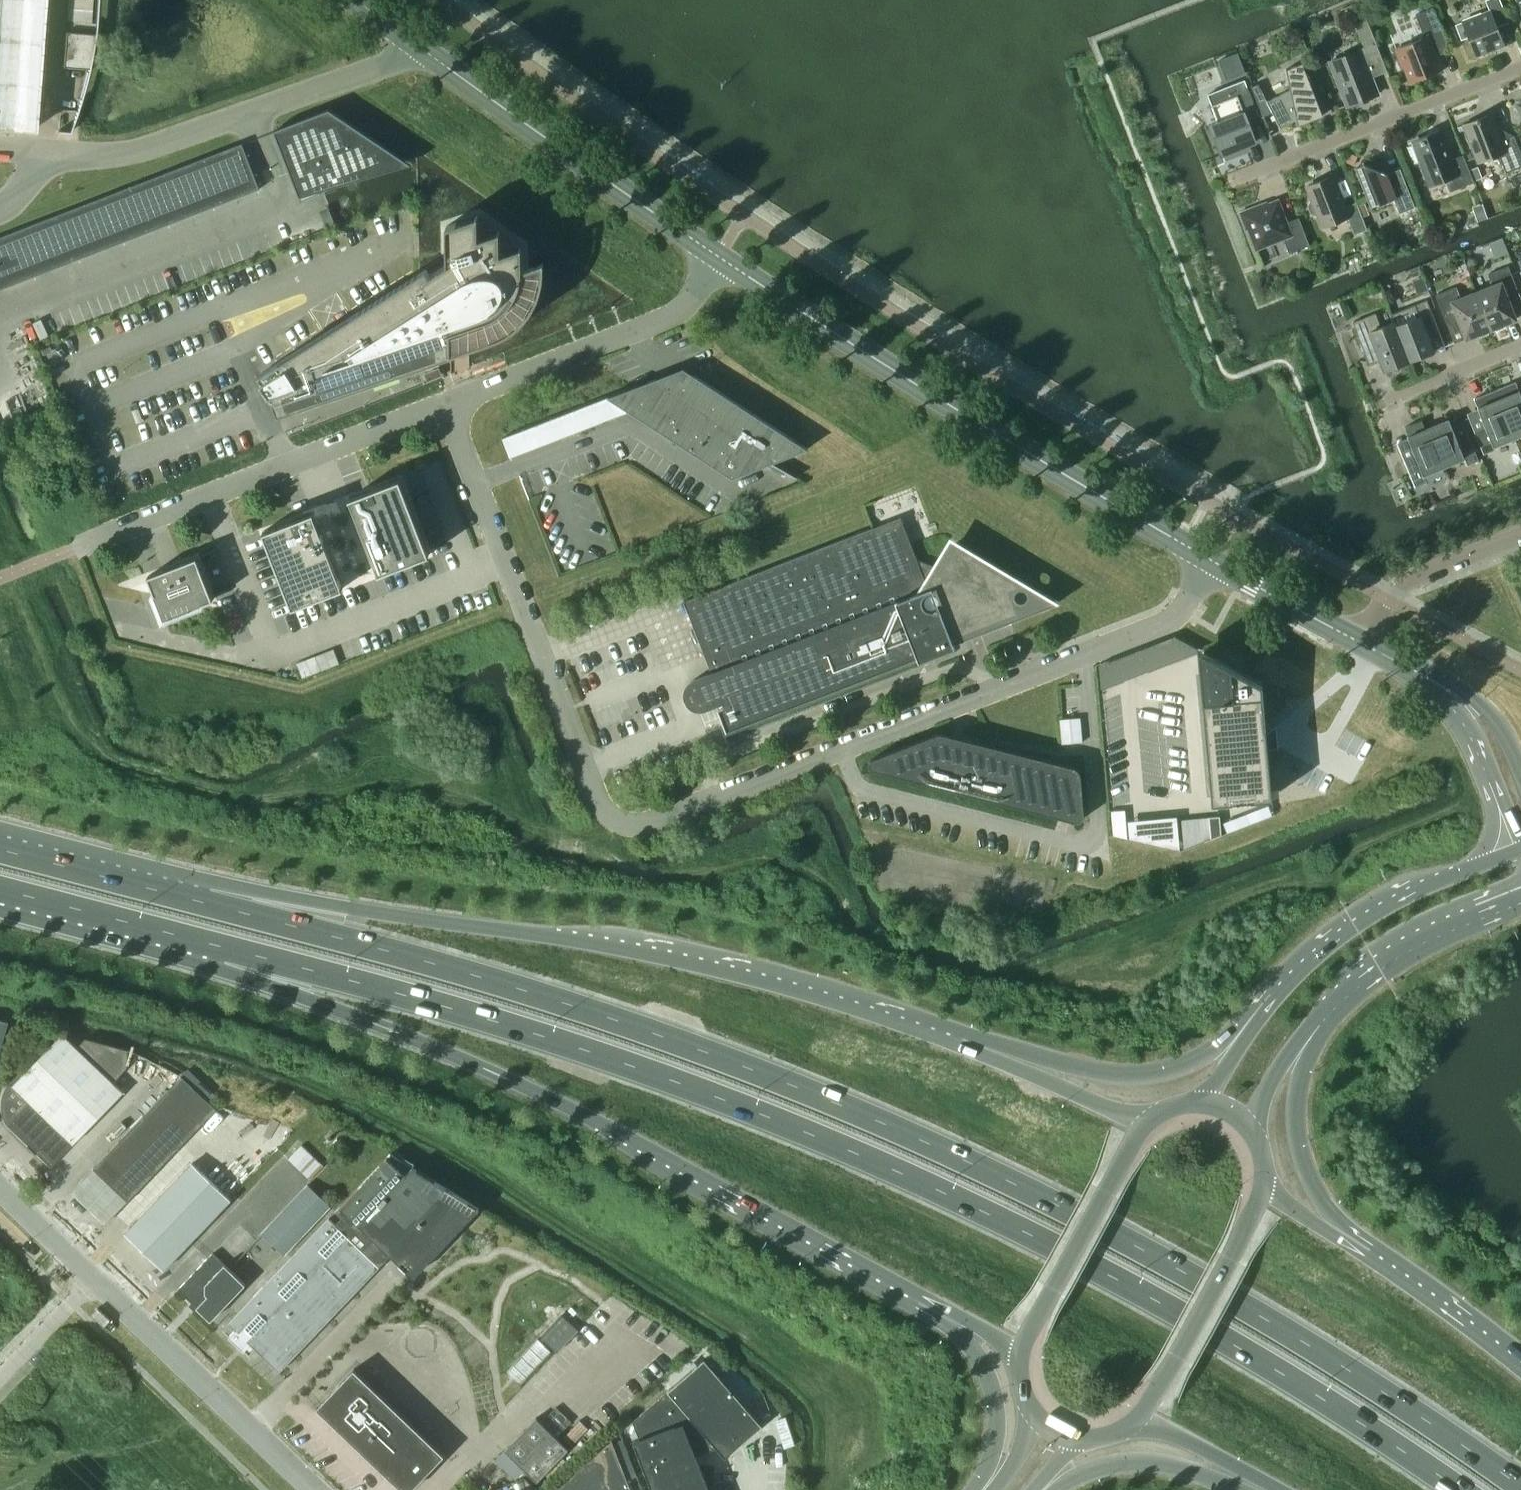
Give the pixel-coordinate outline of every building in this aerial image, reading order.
[(33,129),(34,118),(43,0),(0,0),(0,127),(33,129)] [(92,0),(68,0),(67,20),(90,22),(92,0)] [(1476,55),(1504,44),(1497,27),(1509,22),(1500,0),(1486,0),(1490,11),(1456,24),(1462,39),(1469,36),(1476,55)] [(1425,38),(1395,50),(1402,67),(1403,66),(1409,81),(1442,69),(1433,46),(1446,41),(1433,7),(1415,14),(1425,38)] [(1355,23),(1366,50),(1377,46),(1367,19),(1355,23)] [(64,31),(63,55),(62,65),(88,67),(91,57),(95,33),(64,31)] [(1330,62),(1348,106),(1378,94),(1361,50),(1330,62)] [(1254,94),(1263,116),(1272,111),(1280,128),(1297,119),(1298,125),(1323,115),(1302,62),(1286,69),(1290,89),(1267,100),(1262,91),(1254,94)] [(1245,79),(1227,86),(1207,94),(1219,124),(1211,127),(1222,155),(1256,141),(1247,119),(1258,114),(1245,79)] [(329,109),(274,130),(275,131),(298,192),(300,196),(335,185),(411,164),(388,148),(330,110),(329,109)] [(1464,124),(1479,162),(1499,154),(1506,173),(1520,167),(1520,153),(1514,135),(1502,140),(1492,114),(1464,124)] [(1421,141),(1407,146),(1414,164),(1421,161),(1431,185),(1445,179),(1450,191),(1473,182),(1463,155),(1454,158),(1452,154),(1448,152),(1441,134),(1437,135),(1434,133),(1432,137),(1431,137),(1427,136),(1426,139),(1425,140),(1424,139),(1420,140),(1421,141)] [(260,188),(242,143),(0,237),(0,289),(260,188)] [(1379,203),(1396,197),(1401,211),(1414,205),(1400,168),(1387,173),(1364,164),(1365,165),(1359,177),(1368,198),(1379,202),(1379,203)] [(1477,166),(1470,169),(1474,180),(1481,177),(1477,166)] [(1310,200),(1308,205),(1311,213),(1316,215),(1318,214),(1323,226),(1347,217),(1354,234),(1367,229),(1356,202),(1344,206),(1332,176),(1307,185),(1313,199),(1310,200)] [(1256,205),(1240,212),(1246,229),(1248,228),(1256,249),(1283,238),(1289,253),(1310,245),(1299,217),(1287,222),(1278,200),(1257,208),(1256,205)] [(544,261),(523,268),(522,245),(501,252),(501,230),(479,237),(479,214),(447,225),(447,263),(431,273),(427,267),(260,373),(264,378),(262,380),(270,393),(272,392),(279,412),(494,339),(498,337),(502,335),(506,333),(510,331),(514,328),(517,326),(521,323),(524,320),(527,317),(529,313),(532,309),(535,305),(537,301),(539,296),(540,291),(542,287),(543,282),(544,277),(544,272),(544,268),(544,263),(544,261)] [(1513,247),(1520,268),(1520,244),(1513,247)] [(1492,285),(1476,291),(1491,328),(1516,319),(1508,298),(1519,294),(1508,266),(1488,274),(1492,285)] [(1491,328),(1476,291),(1460,297),(1456,286),(1436,294),(1447,322),(1458,318),(1466,338),(1491,328)] [(1396,325),(1409,360),(1433,351),(1425,329),(1437,325),(1427,300),(1407,308),(1391,314),(1395,322),(1396,325)] [(1385,370),(1409,360),(1396,325),(1395,322),(1381,327),(1376,313),(1353,322),(1364,350),(1375,346),(1385,370)] [(608,397),(632,412),(732,477),(808,448),(699,377),(669,389),(655,380),(656,380),(656,378),(628,389),(608,397)] [(1498,399),(1514,437),(1520,434),(1520,395),(1516,381),(1495,390),(1498,399)] [(608,397),(628,389),(627,389),(503,437),(503,438),(504,437),(512,459),(632,412),(608,397)] [(1494,445),(1514,437),(1498,399),(1495,390),(1474,398),(1486,427),(1475,431),(1484,453),(1495,449),(1494,445)] [(1449,419),(1428,428),(1444,465),(1464,457),(1467,465),(1478,460),(1468,434),(1457,439),(1449,419)] [(1423,474),(1444,465),(1428,428),(1426,429),(1422,420),(1405,427),(1409,436),(1407,436),(1415,456),(1404,460),(1415,486),(1426,481),(1423,474)] [(351,499),(378,572),(377,573),(378,574),(429,554),(400,478),(349,498),(349,499),(351,499)] [(263,531),(292,607),(343,587),(343,586),(342,586),(313,513),(314,513),(314,511),(263,531)] [(727,730),(918,656),(919,660),(955,646),(952,638),(978,628),(979,631),(1012,622),(1010,616),(1008,610),(1005,604),(1003,599),(1000,593),(997,588),(993,582),(989,577),(985,573),(981,568),(977,564),(972,559),(967,555),(962,552),(957,548),(952,545),(938,568),(917,559),(901,516),(683,601),(712,672),(695,679),(693,680),(691,681),(689,682),(688,684),(686,686),(685,688),(685,690),(684,692),(685,694),(685,697),(685,699),(686,701),(688,703),(689,704),(691,706),(693,707),(695,708),(697,709),(699,709),(701,709),(703,709),(706,708),(716,704),(727,730)] [(148,575),(164,618),(213,599),(197,556),(148,575)] [(307,673),(344,661),(340,647),(303,659),(307,673)] [(1198,647),(1200,674),(1211,797),(1272,792),(1262,682),(1198,647)] [(1060,719),(1062,743),(1083,742),(1081,717),(1060,719)] [(1077,768),(1075,767),(942,733),(941,733),(938,733),(873,758),(871,759),(870,760),(869,762),(869,763),(869,764),(869,765),(870,766),(870,767),(871,768),(872,769),(874,769),(1075,821),(1076,821),(1078,821),(1079,821),(1080,820),(1082,819),(1083,818),(1083,817),(1084,816),(1084,814),(1081,774),(1080,773),(1079,770),(1077,768)] [(1205,841),(1222,834),(1220,815),(1208,817),(1210,838),(1204,840),(1205,841)] [(0,1018),(0,1057),(10,1021),(0,1018)] [(11,1122),(40,1150),(54,1163),(124,1092),(114,1082),(127,1067),(129,1049),(86,1038),(77,1047),(63,1033),(13,1085),(11,1087),(9,1091),(7,1095),(6,1098),(6,1102),(6,1107),(7,1111),(13,1116),(10,1119),(11,1121),(11,1122)] [(108,1220),(127,1200),(128,1201),(216,1109),(182,1076),(93,1168),(94,1169),(75,1189),(108,1220)] [(289,1158),(310,1179),(324,1166),(302,1144),(289,1158)] [(225,1333),(239,1347),(247,1355),(248,1354),(244,1350),(250,1344),(280,1371),(380,1267),(351,1239),(357,1232),(368,1242),(373,1237),(414,1276),(480,1207),(454,1192),(391,1153),(390,1154),(335,1211),(342,1218),(336,1225),(329,1218),(229,1323),(236,1330),(230,1336),(226,1333),(225,1333)] [(125,1233),(126,1234),(164,1270),(231,1199),(192,1162),(125,1233)] [(331,1205),(308,1183),(262,1232),(285,1254),(331,1205)] [(178,1289),(197,1307),(211,1320),(246,1284),(213,1253),(178,1289)] [(578,1328),(564,1316),(543,1338),(557,1351),(578,1328)] [(762,1425),(704,1358),(633,1421),(640,1439),(634,1441),(653,1489),(709,1489),(695,1454),(711,1440),(725,1457),(762,1425)] [(353,1368),(317,1407),(404,1489),(410,1489),(444,1454),(353,1368)] [(539,1418),(508,1449),(540,1481),(570,1450),(557,1437),(573,1421),(557,1406),(542,1422),(539,1418)] [(613,1440),(556,1489),(632,1489),(613,1440)] [(516,1478),(525,1469),(505,1450),(496,1460),(516,1478)] [(523,1480),(515,1483),(518,1489),(527,1489),(523,1480)]
